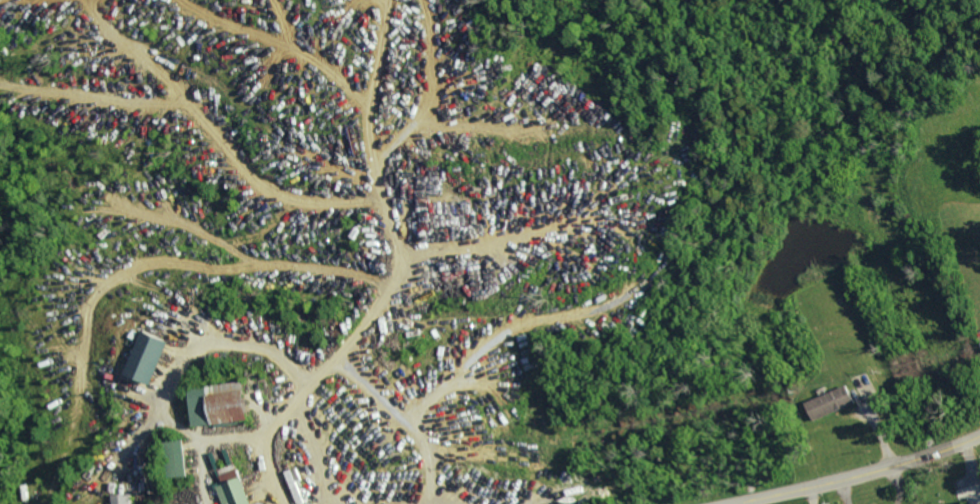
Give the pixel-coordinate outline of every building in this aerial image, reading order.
[(174,342),(149,331),(130,374),(155,385),(174,342)] [(259,421),(256,390),(250,391),(249,382),(212,385),(212,394),(203,395),(204,398),(215,398),(217,415),(210,415),(210,416),(199,417),(199,426),(259,421)] [(823,418),(857,403),(849,385),(815,401),(823,418)] [(176,477),(192,477),(191,440),(175,441),(176,477)] [(241,464),(222,470),(227,485),(219,488),(225,503),(254,503),(241,464)] [(300,467),(287,472),(298,503),(307,503),(308,503),(300,482),(305,480),(300,467)] [(114,495),(114,503),(130,503),(130,494),(114,495)]
